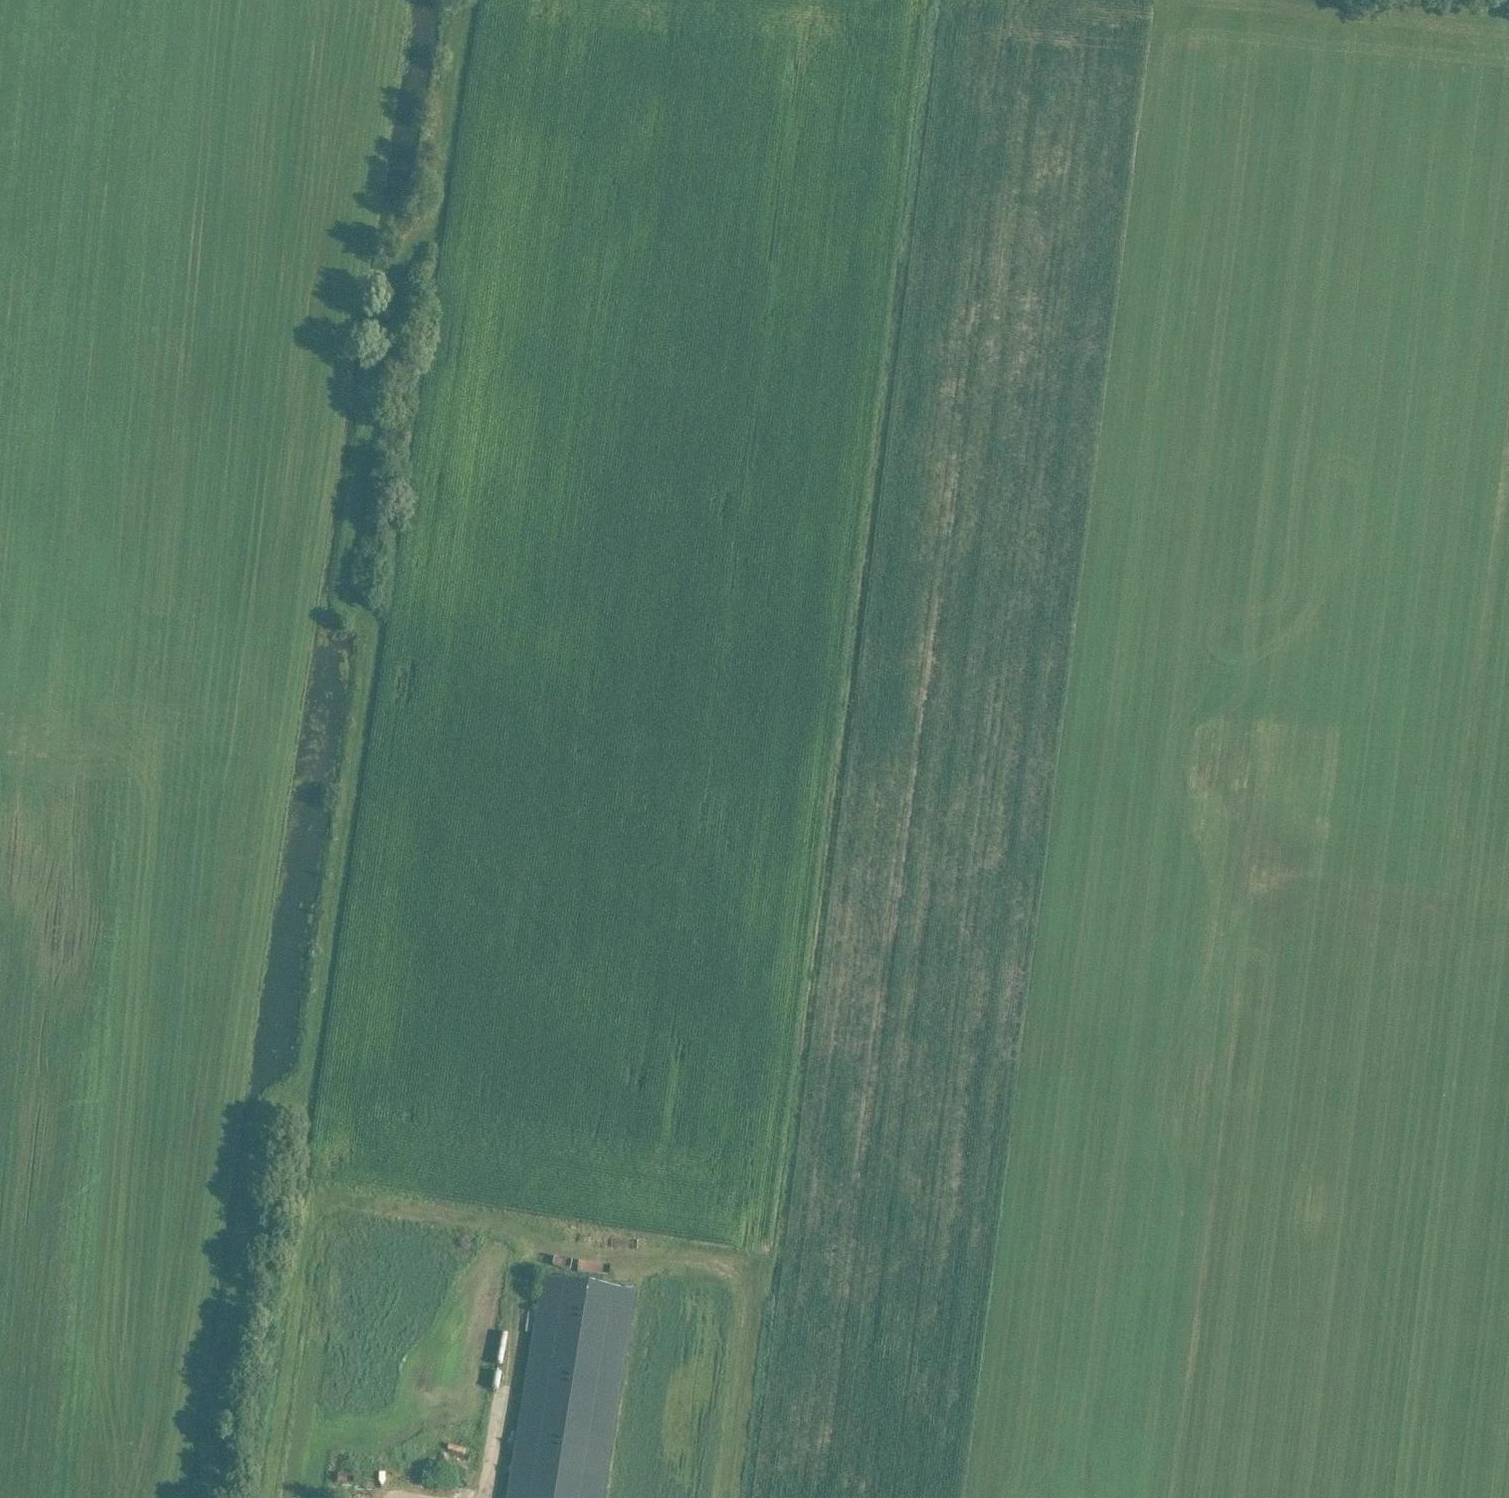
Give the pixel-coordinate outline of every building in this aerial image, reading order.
[(636,1293),(542,1279),(507,1497),(605,1497),(636,1293)]
